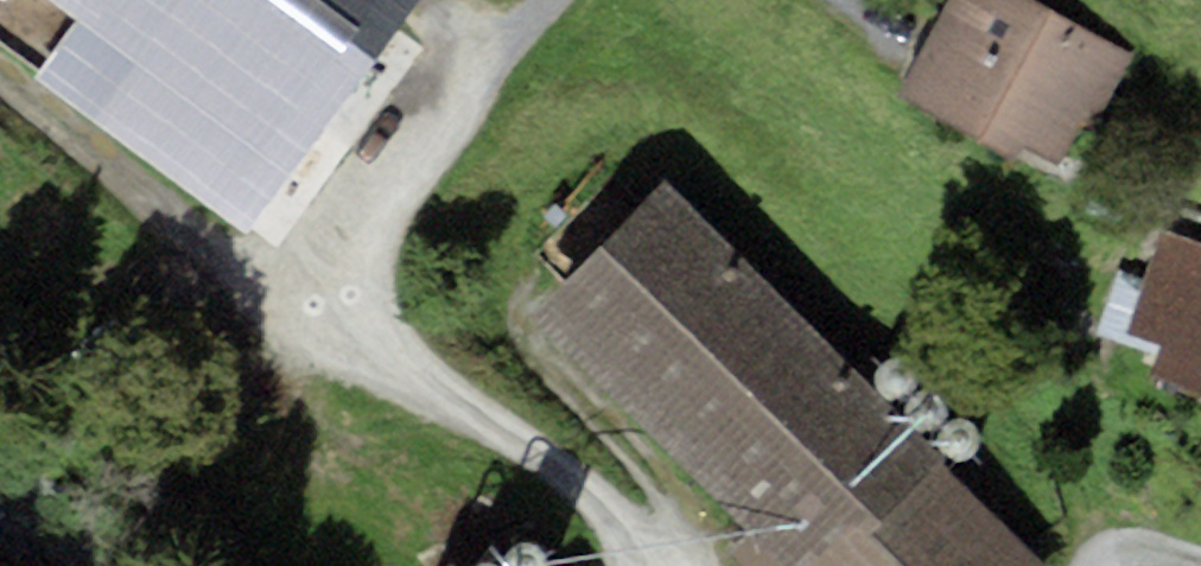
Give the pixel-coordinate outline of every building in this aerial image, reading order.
[(79,22),(34,83),(245,240),(424,0),(49,0),(79,22)] [(1030,0),(951,0),(898,95),(1061,185),(1132,57),(1030,0)] [(537,317),(752,529),(729,553),(742,565),(844,565),(948,461),(667,186),(537,317)] [(1159,228),(1123,333),(1163,346),(1153,378),(1200,394),(1200,242),(1159,228)] [(907,390),(911,384),(913,377),(913,370),(910,364),(905,358),(899,355),(892,354),(885,355),(879,359),(875,364),(872,370),(872,376),(873,383),(877,389),(882,393),(888,395),(895,396),(901,394),(907,390)] [(943,421),(947,415),(949,408),(949,401),(946,395),(941,390),(935,386),(928,385),(921,387),(915,390),(911,395),(908,401),(907,408),(909,414),(912,420),(918,424),(924,426),(931,427),(937,425),(943,421)] [(976,453),(980,447),(982,441),(982,434),(979,427),(975,422),(968,419),(961,418),(954,419),(949,422),(944,427),(941,433),(941,440),(942,446),(946,452),(951,456),(957,459),(964,459),(970,457),(976,453)] [(844,565),(1054,565),(948,461),(844,565)] [(549,565),(549,558),(546,552),(542,546),(535,543),(528,542),(521,543),(516,546),(511,551),(508,558),(508,564),(508,565),(549,565)]
